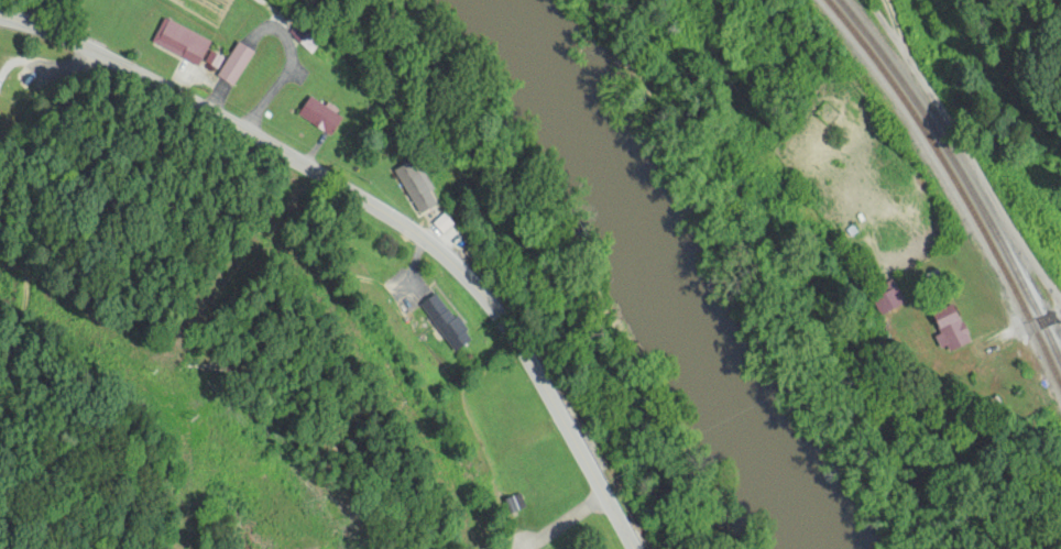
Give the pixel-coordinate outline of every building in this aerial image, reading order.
[(210,39),(162,18),(151,43),(199,64),(210,39)] [(233,86),(254,53),(237,42),(216,76),(233,86)] [(297,115),(330,136),(343,116),(310,94),(297,115)] [(416,214),(437,203),(414,158),(393,169),(416,214)] [(441,233),(450,223),(442,215),(433,224),(441,233)] [(454,351),(472,340),(441,291),(423,303),(454,351)] [(970,342),(954,303),(930,313),(946,352),(970,342)]
